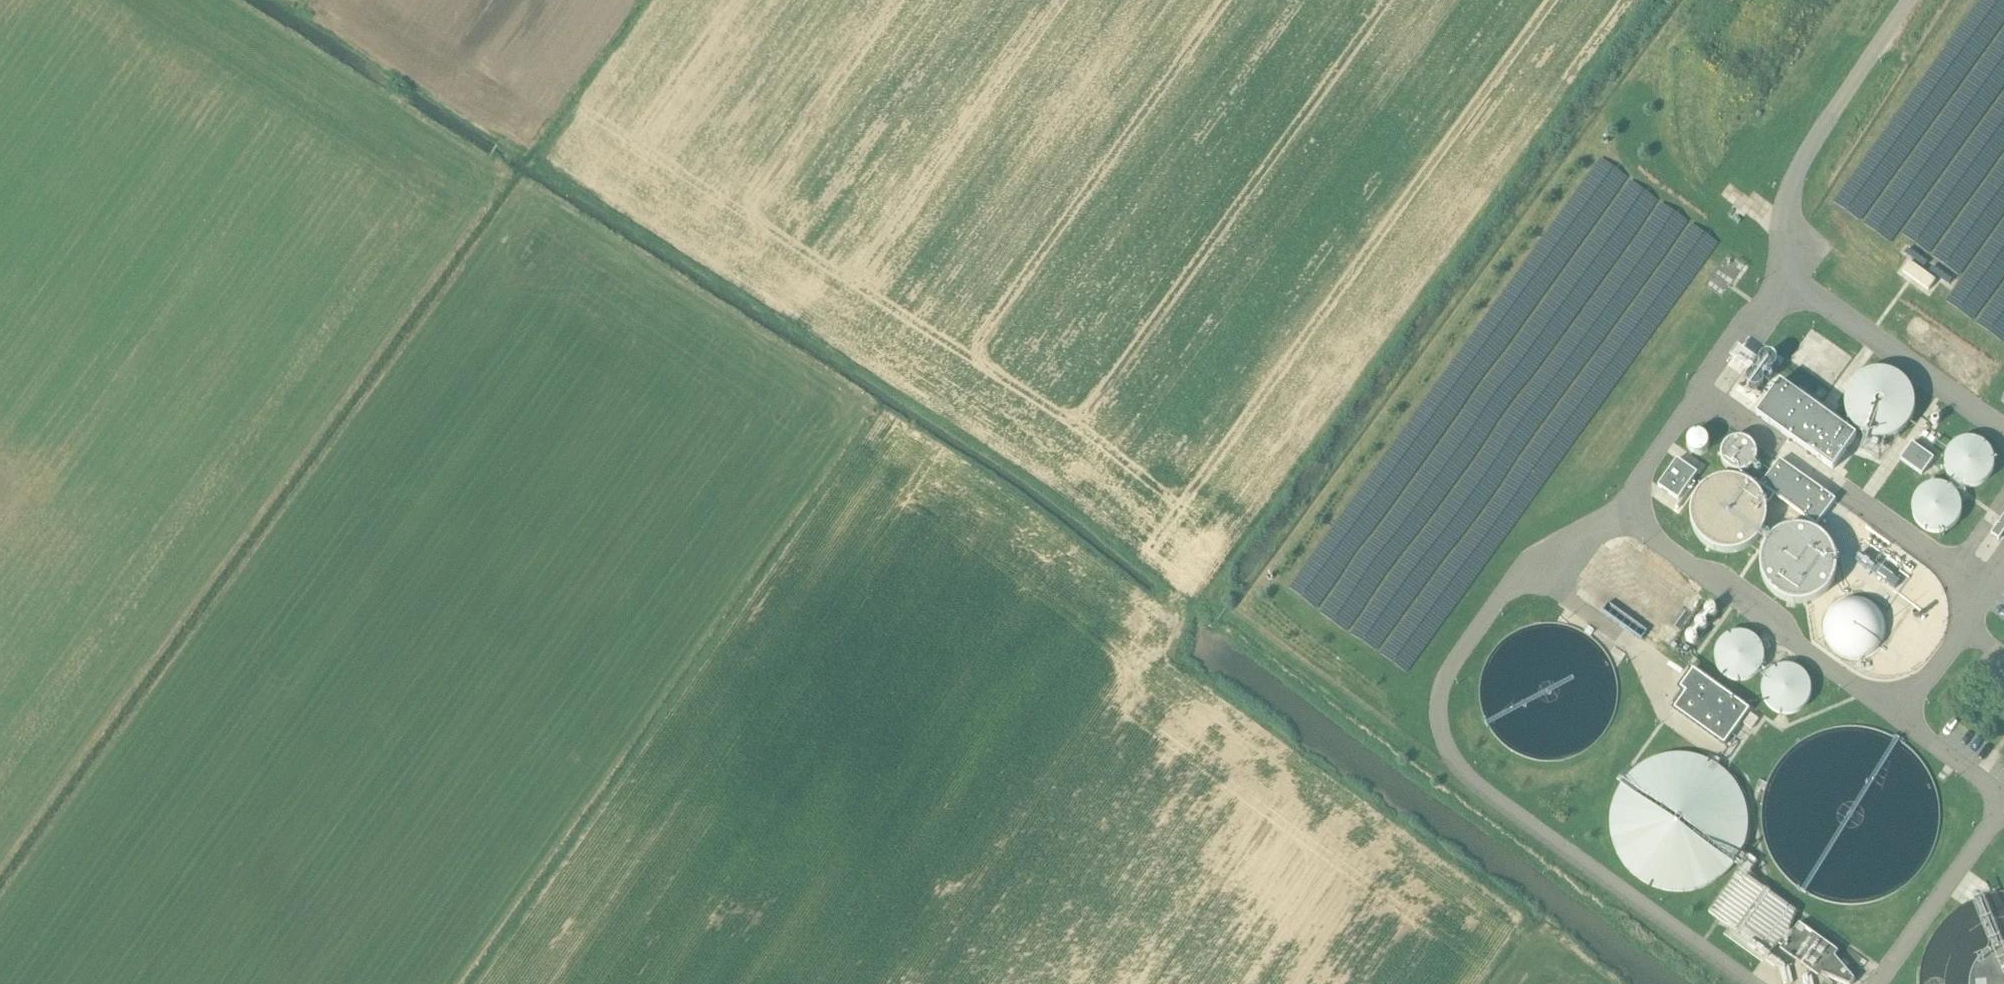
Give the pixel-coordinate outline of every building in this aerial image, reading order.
[(1910,262),(1903,271),(1928,290),(1935,281),(1910,262)] [(1984,330),(2003,344),(2003,303),(1984,330)] [(1775,369),(1776,367),(1776,366),(1776,365),(1776,364),(1776,362),(1776,361),(1775,360),(1774,359),(1773,358),(1772,357),(1771,356),(1770,356),(1769,355),(1767,355),(1766,355),(1765,356),(1764,356),(1762,357),(1761,357),(1760,358),(1760,359),(1759,360),(1758,362),(1758,363),(1758,364),(1758,366),(1759,367),(1759,368),(1760,369),(1760,370),(1761,371),(1763,372),(1764,373),(1765,373),(1766,373),(1768,373),(1769,373),(1770,373),(1771,372),(1772,372),(1774,371),(1774,370),(1775,369)] [(1911,422),(1913,418),(1914,413),(1915,408),(1915,403),(1914,397),(1913,393),(1910,388),(1907,384),(1904,380),(1900,377),(1896,374),(1891,372),(1886,371),(1881,370),(1875,370),(1870,371),(1865,373),(1861,375),(1857,378),(1853,382),(1850,386),(1847,391),(1846,395),(1845,401),(1844,406),(1845,411),(1846,416),(1848,421),(1850,425),(1853,429),(1857,433),(1861,436),(1866,438),(1871,440),(1876,441),(1881,441),(1886,440),(1891,439),(1896,437),(1900,434),(1904,431),(1908,427),(1911,422)] [(1762,388),(1763,387),(1763,385),(1763,384),(1763,383),(1763,381),(1763,380),(1762,379),(1761,378),(1761,377),(1760,376),(1758,375),(1757,375),(1756,375),(1755,374),(1753,374),(1752,375),(1751,375),(1750,376),(1748,377),(1747,378),(1746,380),(1746,381),(1745,382),(1745,384),(1745,385),(1746,386),(1746,387),(1747,388),(1748,390),(1749,390),(1750,391),(1751,392),(1752,392),(1753,392),(1755,392),(1756,392),(1757,392),(1759,391),(1760,391),(1761,390),(1762,389),(1762,388)] [(1781,383),(1757,416),(1833,470),(1857,437),(1781,383)] [(1708,449),(1709,447),(1710,446),(1710,444),(1710,442),(1709,441),(1709,439),(1708,438),(1707,437),(1706,435),(1705,434),(1704,433),(1702,433),(1700,432),(1699,432),(1697,432),(1696,433),(1694,433),(1693,434),(1691,435),(1690,436),(1689,437),(1688,439),(1688,440),(1687,442),(1687,443),(1687,445),(1688,447),(1688,448),(1689,450),(1690,451),(1691,452),(1693,453),(1694,454),(1696,454),(1697,455),(1699,455),(1701,454),(1702,454),(1704,453),(1705,452),(1706,451),(1707,450),(1708,449)] [(1992,475),(1993,472),(1994,469),(1995,465),(1995,461),(1994,458),(1993,454),(1991,451),(1989,448),(1987,445),(1984,443),(1981,441),(1978,440),(1974,439),(1970,438),(1967,439),(1963,439),(1960,440),(1956,442),(1953,444),(1951,447),(1949,450),(1947,453),(1945,456),(1945,460),(1944,464),(1945,467),(1946,471),(1947,474),(1949,477),(1951,480),(1954,483),(1957,485),(1960,487),(1963,488),(1967,488),(1971,488),(1974,488),(1978,487),(1981,486),(1984,484),(1987,481),(1990,479),(1992,475)] [(1755,467),(1756,465),(1757,462),(1758,459),(1758,457),(1757,454),(1756,452),(1755,449),(1754,447),(1752,445),(1750,443),(1748,442),(1745,441),(1743,440),(1740,440),(1737,440),(1735,441),(1732,442),(1730,443),(1728,444),(1726,446),(1724,448),(1723,451),(1722,453),(1721,456),(1721,458),(1721,461),(1722,464),(1723,466),(1724,468),(1726,471),(1728,472),(1730,474),(1732,475),(1735,476),(1738,476),(1740,476),(1743,476),(1745,476),(1748,474),(1750,473),(1752,471),(1754,469),(1755,467)] [(1912,444),(1900,461),(1922,476),(1924,474),(1934,459),(1912,444)] [(1659,486),(1658,486),(1679,501),(1698,474),(1677,460),(1659,486)] [(1780,461),(1761,487),(1817,527),(1835,501),(1780,461)] [(1762,538),(1764,532),(1766,527),(1767,521),(1767,516),(1766,510),(1764,505),(1762,500),(1759,495),(1755,491),(1750,487),(1746,484),(1740,482),(1735,481),(1729,480),(1724,480),(1718,482),(1713,483),(1708,486),(1703,489),(1699,493),(1696,498),(1693,503),(1691,508),(1690,514),(1689,519),(1690,525),(1691,530),(1693,536),(1696,540),(1699,545),(1704,549),(1708,552),(1713,555),(1719,556),(1724,557),(1730,557),(1735,557),(1741,555),(1746,553),(1751,550),(1755,546),(1759,542),(1762,538)] [(1959,522),(1960,519),(1961,515),(1962,512),(1962,508),(1961,505),(1960,501),(1958,498),(1956,495),(1954,492),(1951,490),(1948,488),(1945,486),(1941,486),(1937,485),(1934,485),(1930,486),(1927,487),(1923,489),(1920,491),(1918,494),(1916,496),(1914,500),(1913,503),(1912,507),(1912,510),(1912,514),(1913,518),(1914,521),(1916,524),(1918,527),(1921,530),(1924,532),(1927,533),(1930,534),(1934,535),(1938,535),(1941,535),(1945,534),(1948,532),(1951,530),(1954,528),(1957,525),(1959,522)] [(1991,535),(1999,541),(2003,534),(2003,517),(1991,535)] [(1834,587),(1836,582),(1838,577),(1838,571),(1838,566),(1837,560),(1836,555),(1833,550),(1830,545),(1826,541),(1822,537),(1817,534),(1812,532),(1806,531),(1801,530),(1795,530),(1790,531),(1784,533),(1779,536),(1775,539),(1771,543),(1767,548),(1764,553),(1763,558),(1761,563),(1761,569),(1761,575),(1763,580),(1765,585),(1768,590),(1771,595),(1775,599),(1780,602),(1785,604),(1790,606),(1796,607),(1801,607),(1807,607),(1812,605),(1818,603),(1823,600),(1827,596),(1831,592),(1834,587)] [(1861,554),(1856,562),(1895,589),(1900,582),(1878,565),(1861,554)] [(1881,644),(1883,640),(1885,635),(1885,631),(1885,626),(1884,622),(1883,618),(1881,614),(1879,610),(1876,607),(1872,604),(1868,601),(1864,600),(1860,598),(1855,598),(1851,598),(1846,599),(1842,601),(1838,603),(1834,605),(1831,608),(1828,612),(1826,616),(1824,620),(1823,625),(1823,629),(1824,634),(1825,638),(1826,642),(1828,646),(1831,650),(1835,653),(1838,656),(1842,658),(1847,659),(1851,660),(1856,660),(1860,659),(1864,658),(1869,656),(1872,654),(1876,651),(1879,648),(1881,644)] [(1762,668),(1763,665),(1764,661),(1765,657),(1765,655),(1765,653),(1764,649),(1763,646),(1761,642),(1759,639),(1756,636),(1753,634),(1750,633),(1746,631),(1742,630),(1739,630),(1735,630),(1731,631),(1727,633),(1724,635),(1721,637),(1719,640),(1717,643),(1715,647),(1714,651),(1713,654),(1713,658),(1714,662),(1715,666),(1717,669),(1719,672),(1722,675),(1725,677),(1728,679),(1732,680),(1736,681),(1740,682),(1743,681),(1747,680),(1751,679),(1754,677),(1757,674),(1760,671),(1762,668)] [(1808,703),(1810,699),(1811,695),(1812,692),(1812,689),(1812,688),(1811,684),(1810,680),(1808,677),(1806,674),(1803,671),(1800,669),(1797,667),(1793,665),(1789,665),(1785,664),(1782,665),(1778,666),(1774,667),(1771,669),(1768,672),(1765,675),(1763,678),(1762,681),(1761,685),(1760,689),(1760,693),(1761,696),(1762,700),(1764,704),(1766,707),(1769,709),(1772,712),(1775,714),(1779,715),(1783,716),(1786,716),(1790,716),(1794,715),(1797,713),(1801,711),(1804,709),(1806,706),(1808,703)] [(1686,692),(1674,708),(1725,744),(1750,709),(1694,669),(1680,688),(1686,692)] [(1741,854),(1745,845),(1748,835),(1749,825),(1749,819),(1749,815),(1747,805),(1744,795),(1740,786),(1734,777),(1726,770),(1718,764),(1711,760),(1700,755),(1690,753),(1679,753),(1669,753),(1659,756),(1650,760),(1641,765),(1633,772),(1626,779),(1621,788),(1616,797),(1613,807),(1612,818),(1612,828),(1614,838),(1617,848),(1622,857),(1627,865),(1635,872),(1643,879),(1652,884),(1662,887),(1672,889),(1682,890),(1692,889),(1702,886),(1712,882),(1721,877),(1728,871),(1735,863),(1741,854)]
